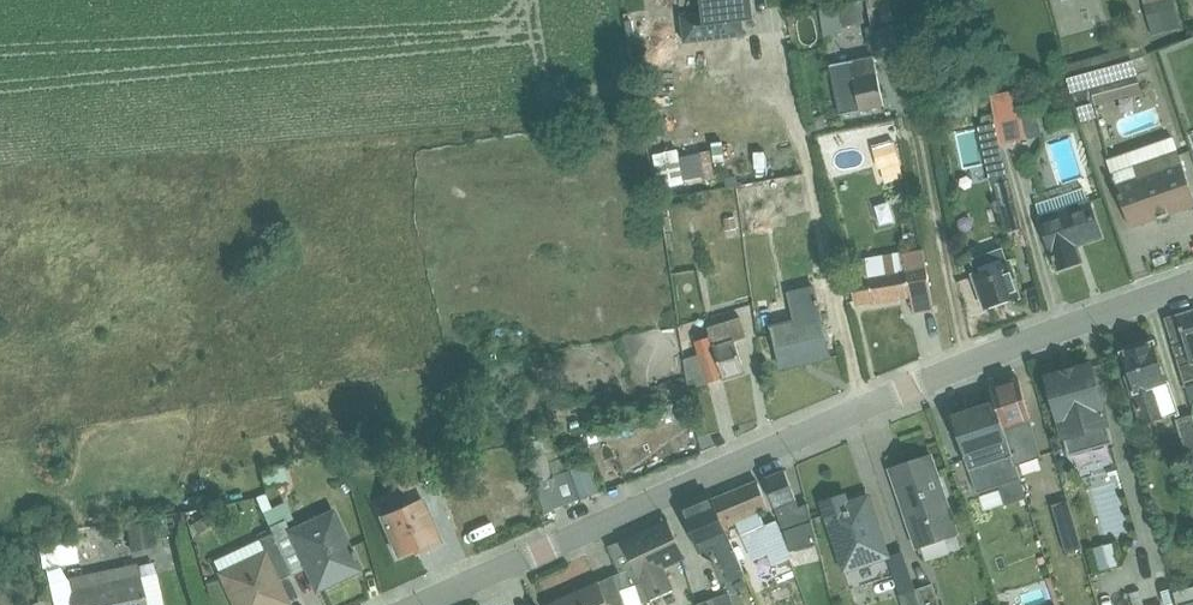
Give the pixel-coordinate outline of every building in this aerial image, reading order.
[(673,0),(644,0),(646,22),(675,19),(673,0)] [(695,14),(680,15),(683,44),(744,38),(743,25),(753,23),(751,0),(695,0),(693,0),(695,14)] [(811,0),(791,0),(783,2),(785,14),(812,7),(811,0)] [(864,23),(859,0),(839,5),(844,27),(864,23)] [(866,30),(870,52),(898,46),(888,0),(866,0),(872,28),(866,30)] [(1180,29),(1173,0),(1143,0),(1152,35),(1180,29)] [(841,33),(837,6),(820,10),(824,36),(841,33)] [(1142,93),(1129,48),(1065,67),(1080,124),(1098,119),(1094,106),(1142,93)] [(873,57),(829,66),(840,115),(884,107),(873,57)] [(991,97),(1000,144),(1043,137),(1038,113),(1022,116),(1021,114),(1017,115),(1013,92),(991,97)] [(1023,229),(992,122),(977,126),(991,186),(995,185),(999,201),(998,202),(1005,234),(1023,229)] [(886,132),(888,143),(872,147),(878,171),(882,170),(885,184),(914,177),(902,128),(886,132)] [(971,128),(952,134),(961,167),(981,161),(971,128)] [(1108,161),(1131,229),(1192,207),(1192,196),(1172,139),(1108,161)] [(720,147),(698,149),(700,182),(713,181),(712,166),(721,165),(720,147)] [(652,152),(654,185),(680,183),(678,150),(652,152)] [(757,186),(737,189),(744,234),(767,231),(763,207),(760,207),(757,186)] [(1083,189),(1036,205),(1041,217),(1039,218),(1054,263),(1055,263),(1058,270),(1080,262),(1075,245),(1100,238),(1083,189)] [(1007,262),(1002,249),(971,261),(976,274),(973,275),(985,311),(1019,299),(1013,281),(1015,280),(1008,261),(1007,262)] [(902,252),(849,262),(856,306),(910,297),(913,314),(934,310),(922,251),(902,254),(902,252)] [(794,321),(771,327),(781,370),(830,359),(813,287),(787,293),(794,321)] [(1192,380),(1192,313),(1165,321),(1183,383),(1192,380)] [(710,338),(694,343),(708,385),(724,380),(744,373),(734,341),(746,338),(740,319),(707,329),(710,338)] [(1135,349),(1121,354),(1129,376),(1125,377),(1142,427),(1177,414),(1154,343),(1149,345),(1148,342),(1134,347),(1135,349)] [(1063,374),(1047,378),(1069,455),(1112,443),(1091,366),(1088,367),(1086,366),(1079,368),(1077,370),(1075,371),(1074,368),(1062,371),(1063,374)] [(995,403),(1017,466),(1040,458),(1019,380),(991,390),(995,403)] [(702,452),(689,400),(661,407),(664,419),(677,415),(680,426),(687,424),(689,433),(677,436),(682,457),(702,452)] [(1028,498),(1017,466),(995,403),(952,417),(976,491),(999,484),(1005,505),(1028,498)] [(1192,415),(1176,420),(1192,475),(1192,417),(1192,415)] [(636,430),(632,418),(589,432),(593,445),(617,437),(616,435),(636,430)] [(584,451),(561,459),(552,434),(524,445),(544,514),(554,510),(600,493),(584,451)] [(1083,473),(1110,464),(1105,449),(1078,458),(1083,473)] [(931,457),(890,471),(916,550),(957,535),(931,457)] [(261,471),(265,490),(289,484),(285,465),(261,471)] [(393,478),(401,494),(418,487),(410,469),(393,478)] [(799,509),(784,471),(764,480),(786,535),(790,551),(794,550),(817,545),(807,505),(799,509)] [(1183,484),(1190,505),(1192,504),(1192,481),(1183,484)] [(774,567),(792,558),(776,522),(765,526),(760,513),(768,509),(757,483),(713,501),(725,529),(736,524),(752,562),(768,554),(774,567)] [(273,534),(292,576),(305,570),(316,594),(362,572),(333,511),(289,531),(286,523),(294,519),(287,502),(270,510),(263,495),(256,499),(273,534)] [(835,499),(822,503),(845,574),(888,560),(868,497),(849,504),(837,507),(835,499)] [(423,498),(380,518),(398,558),(415,550),(425,545),(427,550),(443,543),(423,498)] [(744,576),(725,529),(713,501),(682,514),(700,555),(703,553),(714,548),(729,583),(744,576)] [(1052,506),(1066,553),(1082,549),(1068,502),(1052,506)] [(153,518),(155,535),(178,532),(176,515),(153,518)] [(645,603),(674,591),(664,570),(686,560),(667,520),(621,542),(645,603)] [(155,549),(151,523),(126,527),(131,553),(155,549)] [(46,569),(60,566),(77,563),(71,528),(37,533),(42,569),(46,569)] [(292,576),(273,534),(214,563),(234,604),(290,604),(278,582),(292,576)] [(642,604),(645,603),(621,542),(607,548),(619,574),(613,577),(623,604),(642,604)] [(1113,543),(1092,550),(1099,573),(1120,566),(1113,543)] [(60,566),(46,569),(54,604),(163,604),(152,563),(138,566),(137,564),(67,580),(60,566)] [(613,577),(550,604),(623,604),(613,577)] [(916,591),(920,604),(939,604),(932,585),(916,591)] [(1173,593),(1177,604),(1192,604),(1192,588),(1173,593)] [(916,591),(899,596),(902,604),(920,604),(916,591)] [(47,594),(37,597),(39,602),(32,604),(50,604),(47,594)] [(715,599),(716,604),(732,604),(729,595),(715,599)]
